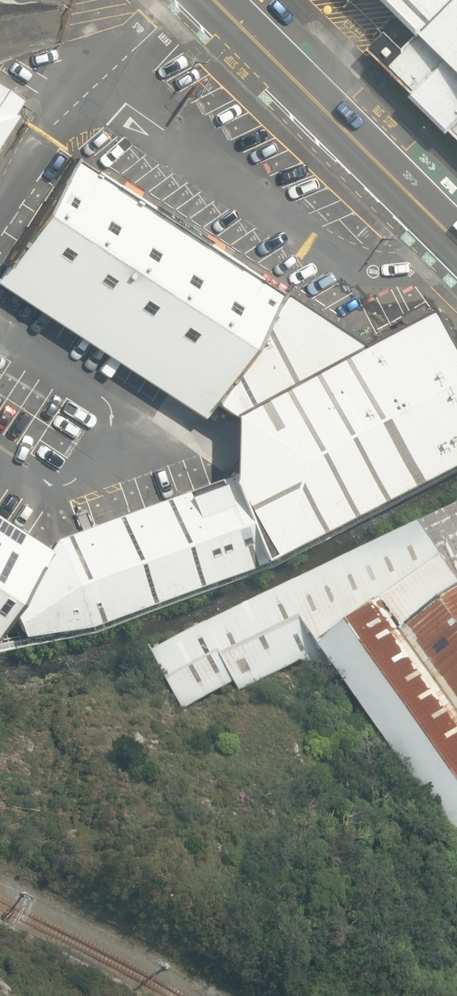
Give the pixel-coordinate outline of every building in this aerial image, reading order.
[(418,40),(404,52),(387,36),(368,53),(414,98),(411,101),(448,138),(452,135),(456,140),(456,0),(379,0),(418,40)] [(18,114),(14,112),(22,99),(0,84),(0,140),(18,114)] [(282,291),(74,155),(0,267),(0,284),(200,415),(210,400),(282,291)] [(260,555),(456,451),(456,355),(431,306),(362,341),(282,291),(210,400),(229,412),(228,474),(260,555)] [(260,555),(228,474),(55,536),(48,547),(11,606),(21,633),(87,622),(261,559),(260,555)] [(184,709),(237,683),(241,692),(307,662),(339,669),(323,646),(385,599),(405,629),(456,593),(456,506),(155,651),(184,709)] [(48,547),(0,516),(0,623),(11,606),(48,547)] [(405,629),(385,599),(323,646),(339,669),(456,837),(456,593),(405,629)]
